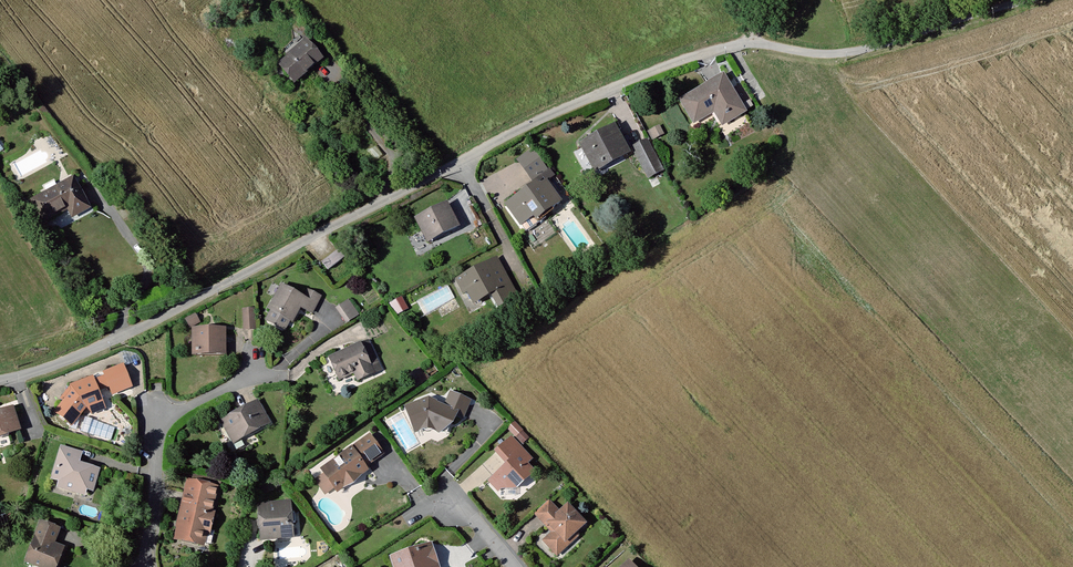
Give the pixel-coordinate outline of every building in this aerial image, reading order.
[(295,82),(321,59),(306,43),(280,65),(295,82)] [(723,77),(682,101),(694,121),(715,109),(722,105),(730,119),(743,111),(741,108),(723,77)] [(741,108),(743,111),(752,107),(750,103),(741,108)] [(724,123),(730,119),(722,105),(715,109),(724,123)] [(393,147),(401,141),(389,126),(381,132),(393,147)] [(649,132),(653,139),(662,134),(658,127),(649,132)] [(583,145),(595,170),(627,152),(614,128),(583,145)] [(648,177),(662,170),(646,141),(633,148),(648,177)] [(518,160),(531,179),(545,169),(533,150),(518,160)] [(548,172),(535,180),(540,187),(545,183),(552,178),(548,172)] [(73,216),(88,208),(73,179),(58,188),(48,193),(33,201),(44,221),(68,208),(73,216)] [(48,193),(58,188),(54,181),(45,187),(48,193)] [(560,203),(545,183),(540,187),(527,195),(524,192),(506,204),(521,224),(524,231),(528,231),(536,226),(536,222),(532,216),(537,213),(540,216),(560,203)] [(416,220),(427,239),(443,231),(444,233),(458,226),(446,205),(416,220)] [(340,244),(352,259),(358,255),(345,240),(340,244)] [(337,251),(322,263),(328,270),(343,258),(337,251)] [(510,284),(509,284),(497,262),(484,268),(458,280),(464,293),(468,291),(472,299),(481,294),(483,298),(491,293),(494,291),(502,306),(517,298),(510,284)] [(302,298),(282,287),(270,309),(272,310),(268,318),(269,322),(281,328),(284,327),(289,319),(291,320),(299,306),(311,313),(320,297),(307,290),(302,298)] [(499,307),(502,306),(494,291),(491,293),(499,307)] [(390,305),(398,313),(406,309),(401,299),(390,305)] [(350,303),(342,308),(351,321),(359,315),(350,303)] [(245,311),(245,329),(254,328),(253,311),(245,311)] [(185,319),(189,326),(199,321),(195,313),(185,319)] [(196,331),(196,353),(222,353),(223,331),(196,331)] [(340,378),(355,371),(359,380),(372,374),(369,368),(377,364),(367,342),(331,359),(340,378)] [(331,362),(325,365),(330,376),(337,373),(331,362)] [(380,370),(377,364),(369,368),(372,374),(380,370)] [(93,378),(72,386),(74,390),(57,413),(72,424),(87,407),(102,401),(98,391),(110,386),(113,393),(130,387),(123,366),(105,373),(106,375),(94,381),(93,378)] [(414,382),(425,376),(420,369),(410,376),(414,382)] [(417,386),(427,379),(425,376),(414,382),(417,386)] [(428,399),(407,408),(415,430),(427,426),(440,431),(444,420),(451,423),(455,414),(461,417),(469,400),(451,392),(445,407),(435,403),(434,402),(428,399)] [(102,401),(87,407),(91,413),(104,408),(102,401)] [(223,422),(227,430),(233,427),(239,438),(268,422),(258,403),(223,422)] [(17,429),(11,409),(0,412),(0,435),(17,429)] [(440,431),(446,434),(451,423),(444,420),(440,431)] [(521,429),(514,422),(508,427),(515,435),(521,429)] [(227,430),(225,431),(232,445),(240,440),(239,438),(233,427),(227,430)] [(382,453),(370,436),(322,470),(326,475),(333,485),(337,490),(345,484),(350,484),(356,480),(356,476),(355,474),(365,468),(363,466),(382,453)] [(530,458),(511,437),(496,451),(508,464),(494,476),(501,484),(504,486),(516,487),(532,471),(524,463),(530,458)] [(60,486),(74,491),(76,485),(86,489),(92,491),(98,472),(77,465),(79,454),(62,449),(54,478),(61,481),(60,486)] [(355,474),(356,476),(366,469),(365,468),(355,474)] [(214,480),(194,475),(192,484),(212,488),(214,480)] [(333,485),(326,475),(318,481),(326,491),(333,485)] [(494,476),(490,480),(497,488),(501,484),(494,476)] [(192,484),(187,483),(179,523),(183,524),(180,539),(199,543),(199,542),(210,545),(214,532),(209,530),(212,517),(209,516),(216,489),(212,488),(192,484)] [(84,494),(86,489),(76,485),(74,491),(84,494)] [(548,500),(535,512),(547,525),(548,523),(555,530),(544,540),(553,549),(564,540),(568,544),(577,535),(577,529),(584,522),(567,504),(559,512),(548,500)] [(259,506),(262,538),(288,537),(287,525),(294,524),(294,514),(289,514),(289,503),(259,506)] [(41,566),(52,566),(54,561),(57,562),(61,552),(51,548),(52,544),(58,529),(41,523),(27,561),(41,566)] [(180,539),(183,524),(179,523),(175,538),(180,539)] [(564,540),(553,549),(557,554),(568,544),(564,540)] [(52,544),(51,548),(61,552),(62,548),(52,544)] [(392,557),(395,566),(438,566),(430,544),(413,550),(413,552),(410,553),(408,552),(392,557)]
